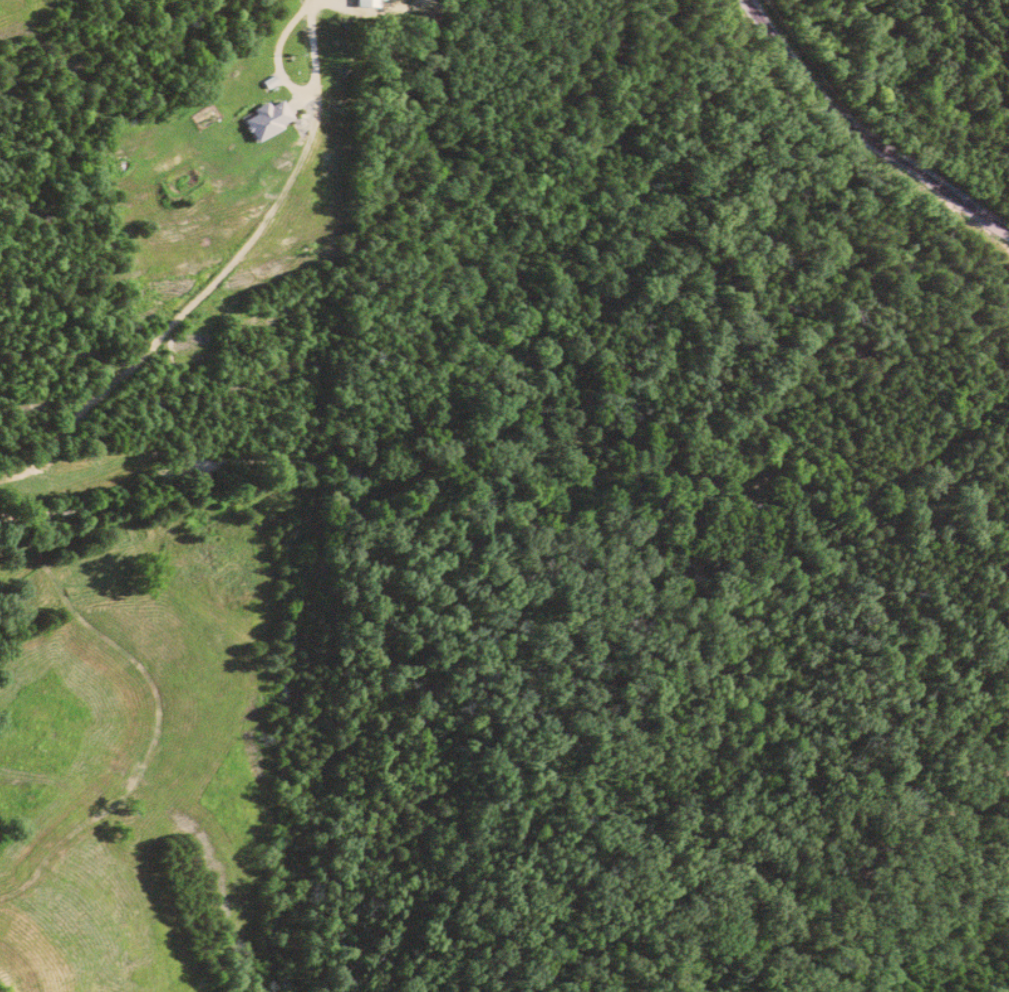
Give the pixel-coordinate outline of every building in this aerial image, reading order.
[(292,120),(281,100),(271,107),(268,102),(252,111),(253,114),(242,120),(254,142),(292,120)]
